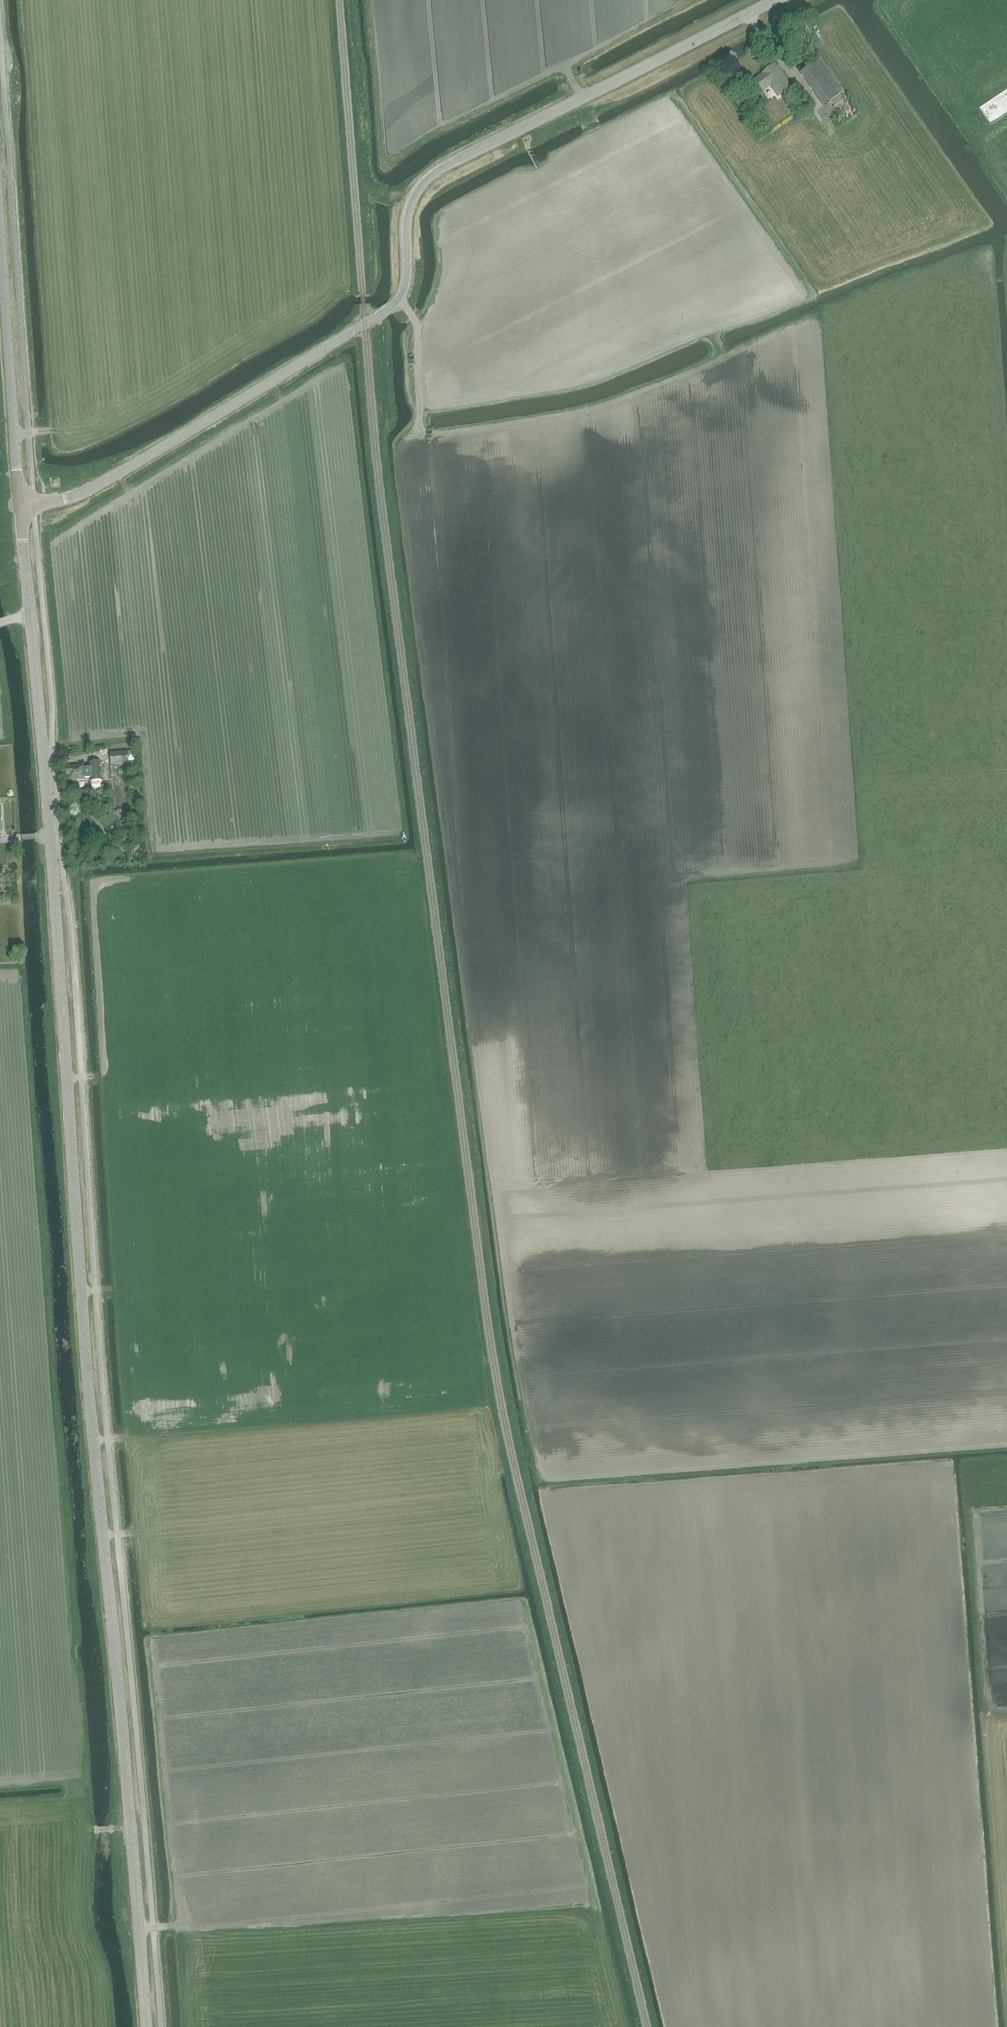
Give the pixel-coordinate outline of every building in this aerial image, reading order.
[(843,92),(820,59),(800,73),(823,106),(831,101),(834,106),(846,98),(842,92),(843,92)] [(762,74),(754,80),(762,92),(771,86),(778,96),(791,87),(775,65),(762,74)] [(110,753),(111,765),(129,763),(128,751),(110,753)] [(68,769),(66,770),(66,774),(67,774),(68,776),(68,777),(69,776),(69,781),(77,780),(77,781),(85,780),(85,778),(90,778),(90,782),(91,782),(92,789),(101,789),(100,781),(102,781),(101,762),(89,763),(89,768),(84,769),(84,765),(76,766),(76,767),(68,768),(68,769)]
